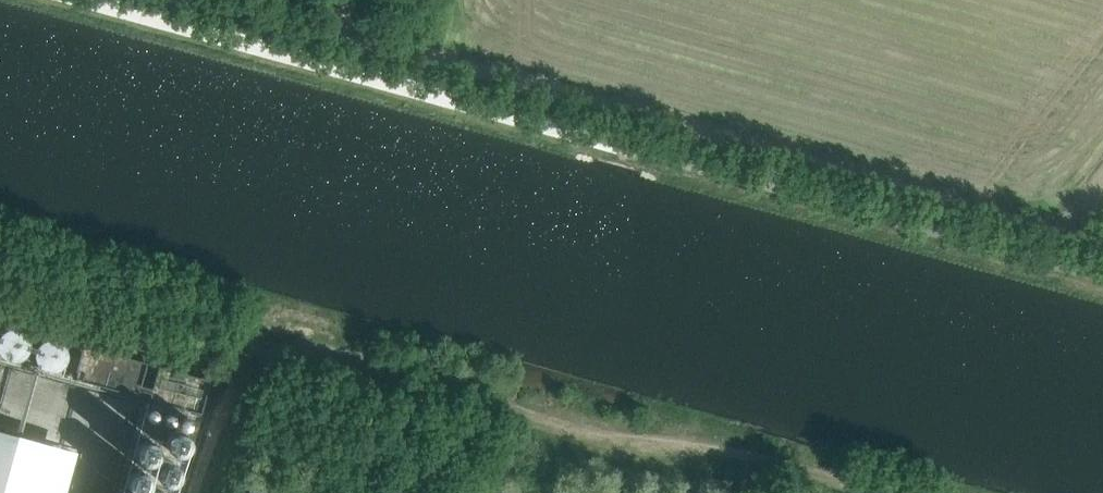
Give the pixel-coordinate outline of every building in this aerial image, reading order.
[(0,431),(0,492),(67,492),(79,452),(0,431)]
